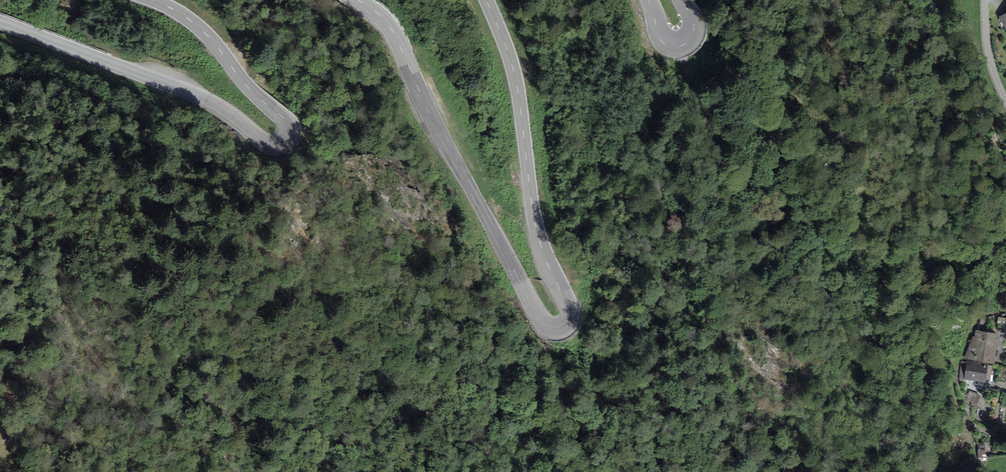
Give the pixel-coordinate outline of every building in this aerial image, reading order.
[(997,334),(975,329),(964,358),(995,363),(997,334)] [(964,382),(965,379),(968,361),(961,360),(958,381),(964,382)] [(965,379),(984,382),(987,364),(968,361),(965,379)] [(981,395),(970,391),(965,403),(976,407),(981,395)]
